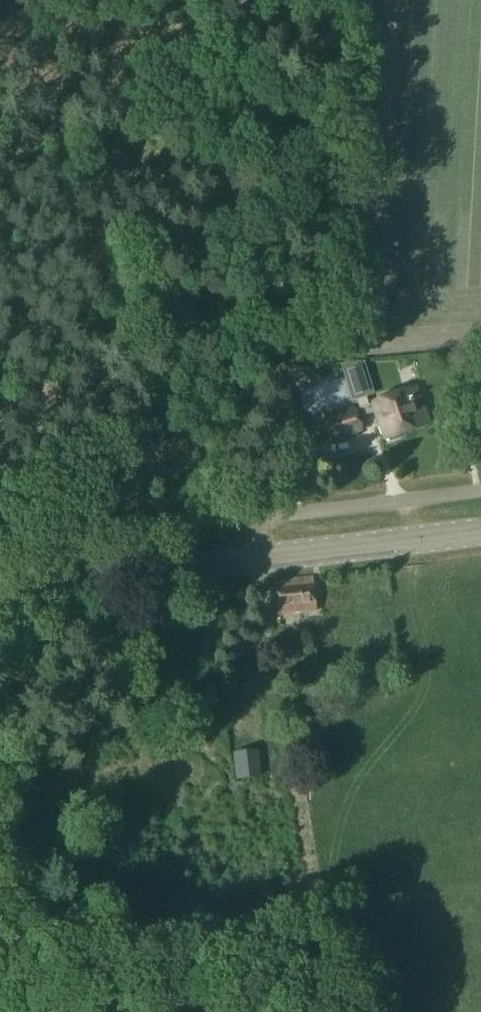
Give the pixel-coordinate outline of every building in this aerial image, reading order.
[(369,391),(360,366),(346,370),(354,395),(369,391)] [(371,403),(374,411),(384,442),(429,426),(415,388),(371,403)] [(357,417),(374,411),(371,403),(355,409),(354,408),(322,418),(330,442),(362,432),(357,417)] [(311,577),(273,581),(277,616),(315,611),(311,577)] [(259,750),(232,754),(234,781),(262,779),(261,769),(259,750)]
